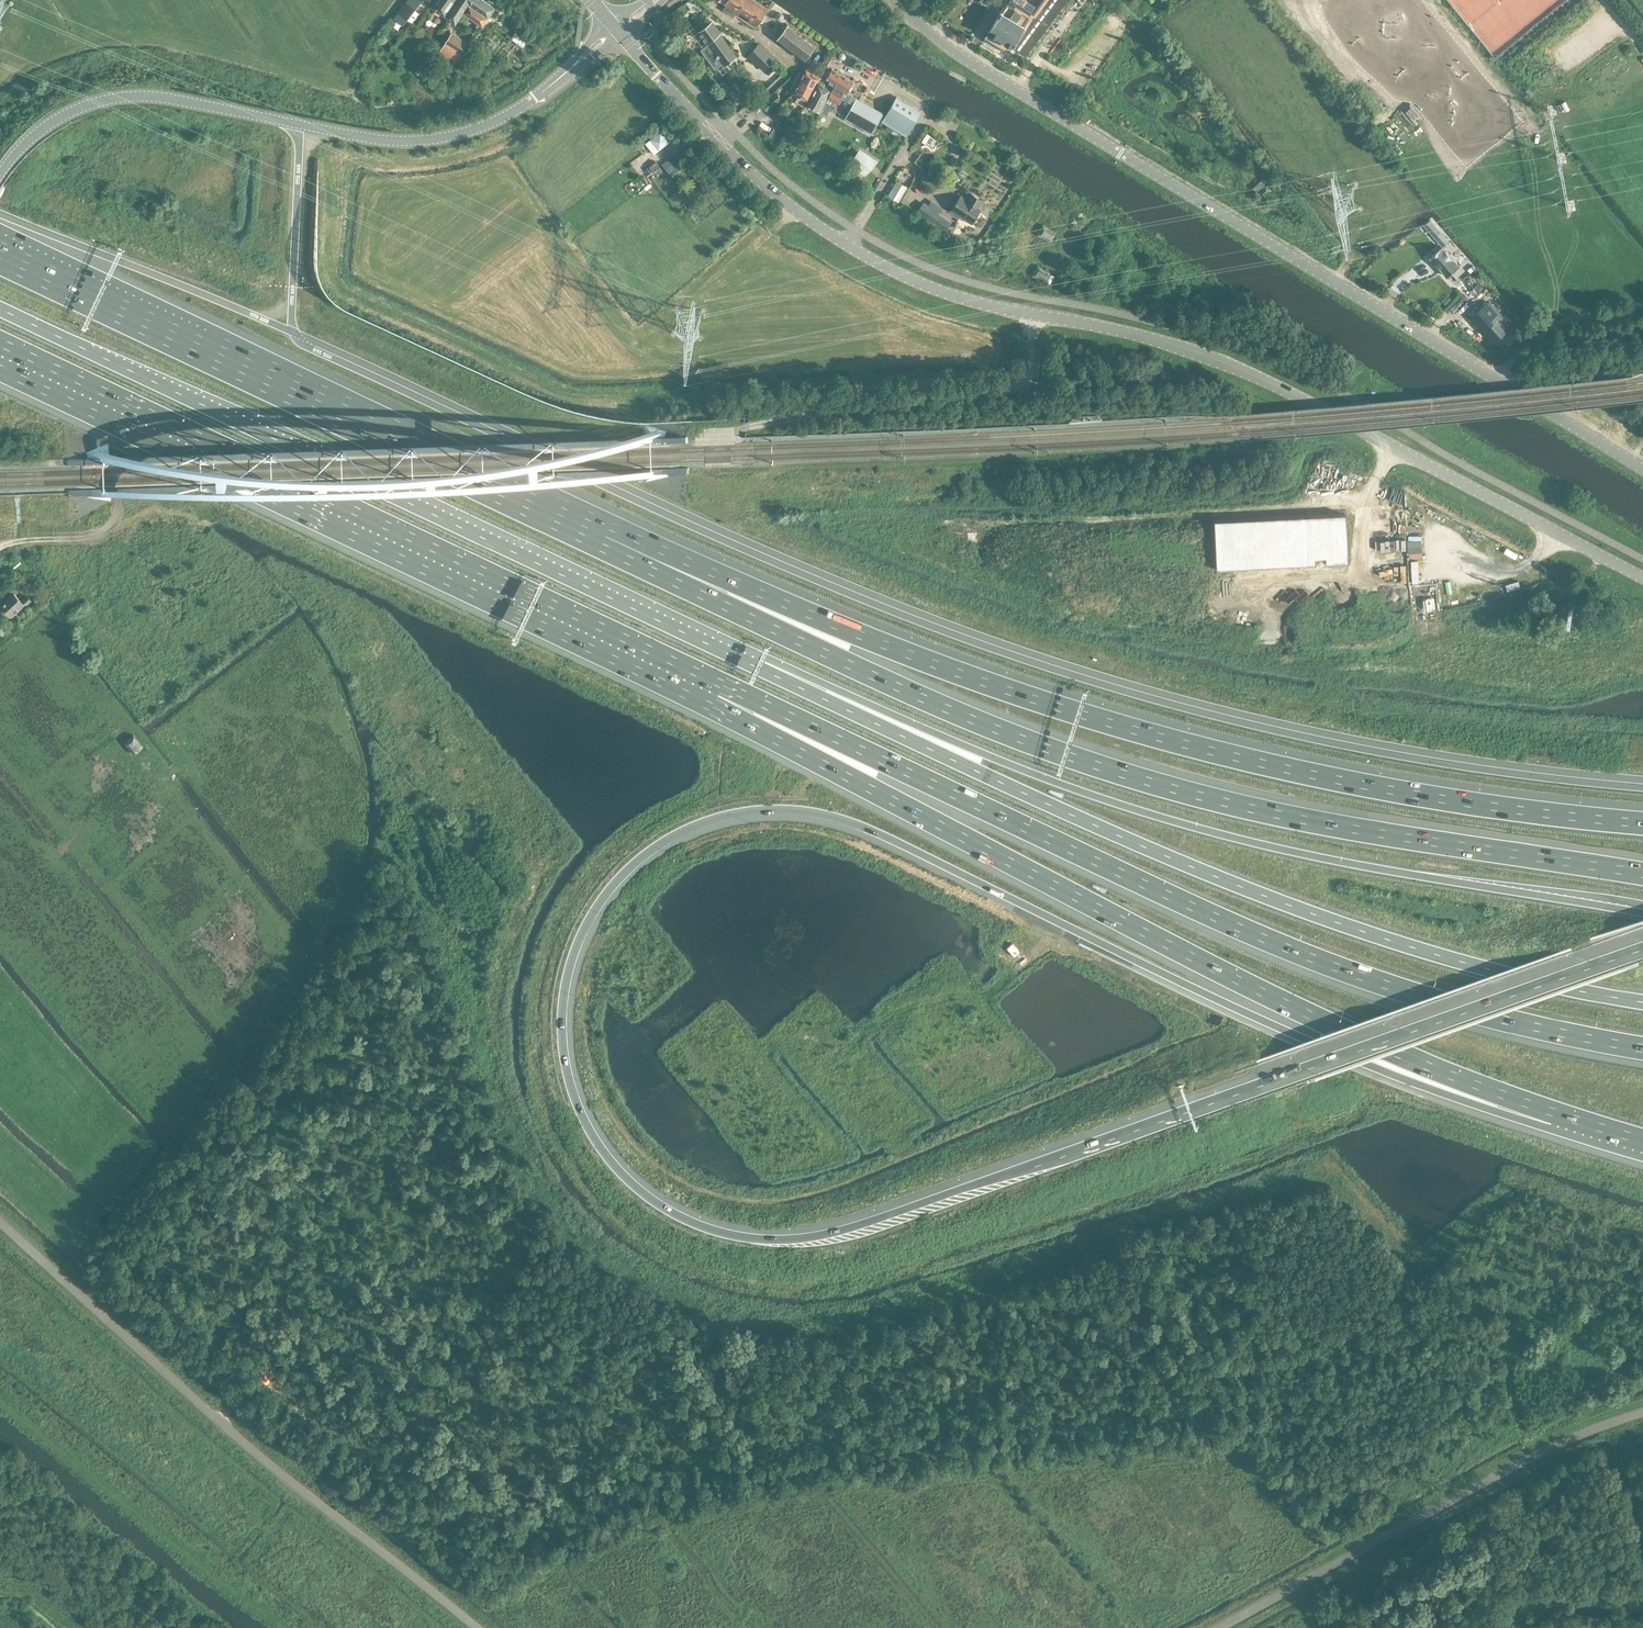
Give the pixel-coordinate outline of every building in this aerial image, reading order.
[(393,18),(402,25),(420,0),(406,0),(393,18)] [(481,26),(493,9),(481,0),(434,0),(429,6),(454,24),(462,12),(481,26)] [(755,30),(768,9),(752,0),(717,0),(725,5),(722,11),(732,18),(733,16),(755,30)] [(1010,48),(1024,56),(1065,0),(1044,0),(1032,16),(1012,3),(1007,10),(1004,8),(984,38),(1007,53),(1010,48)] [(1565,0),(1464,0),(1468,5),(1472,3),(1474,5),(1460,15),(1477,37),(1484,31),(1490,38),(1483,43),(1492,56),(1565,0)] [(712,22),(698,32),(705,43),(706,42),(723,65),(729,61),(729,62),(731,61),(730,60),(735,56),(719,33),(712,22)] [(536,33),(524,24),(518,33),(530,41),(536,33)] [(436,52),(454,65),(469,45),(452,31),(436,52)] [(782,41),(804,59),(812,48),(790,31),(782,41)] [(748,55),(763,70),(773,60),(758,45),(748,55)] [(824,80),(846,93),(853,81),(831,68),(824,80)] [(812,87),(817,76),(804,69),(800,76),(796,73),(794,77),(812,87)] [(812,87),(805,101),(804,103),(819,111),(820,110),(823,111),(828,104),(825,102),(827,98),(837,103),(840,97),(843,99),(846,93),(824,80),(817,76),(812,87)] [(812,87),(794,77),(793,78),(794,79),(788,89),(792,91),(790,93),(805,101),(812,87)] [(855,97),(869,103),(872,97),(858,90),(855,97)] [(768,111),(781,100),(775,93),(762,105),(768,111)] [(881,123),(906,136),(919,111),(895,98),(881,123)] [(868,105),(868,104),(863,102),(861,101),(856,99),(845,118),(852,121),(857,124),(868,105)] [(870,132),(881,112),(868,104),(868,105),(857,124),(862,127),(870,132)] [(1410,104),(1402,110),(1411,121),(1419,115),(1410,104)] [(779,136),(784,128),(777,124),(772,132),(779,136)] [(654,154),(673,138),(665,128),(646,144),(654,154)] [(877,160),(864,151),(855,166),(868,174),(877,160)] [(682,168),(672,156),(661,164),(671,177),(682,168)] [(663,170),(660,166),(654,171),(657,174),(663,170)] [(1026,176),(1014,169),(1007,180),(1018,187),(1026,176)] [(696,171),(692,175),(702,184),(700,186),(705,191),(707,190),(710,193),(713,189),(704,180),(708,176),(703,171),(699,175),(696,171)] [(907,187),(897,180),(888,196),(898,202),(907,187)] [(1264,186),(1257,193),(1268,203),(1275,195),(1264,186)] [(959,196),(950,210),(969,222),(978,209),(976,207),(980,201),(969,194),(965,200),(959,196)] [(942,208),(931,200),(928,205),(923,202),(916,213),(944,232),(952,222),(939,213),(942,208)] [(1431,220),(1424,226),(1435,238),(1441,232),(1431,220)] [(1041,225),(1036,233),(1048,241),(1054,232),(1041,225)] [(1011,233),(1004,243),(1020,253),(1024,247),(1016,242),(1019,238),(1011,233)] [(1056,238),(1049,252),(1057,255),(1064,242),(1056,238)] [(1460,266),(1442,246),(1431,256),(1449,276),(1460,266)] [(1043,248),(1034,254),(1037,259),(1047,253),(1043,248)] [(1037,265),(1031,274),(1044,282),(1049,273),(1037,265)] [(1488,302),(1471,317),(1493,342),(1510,327),(1488,302)] [(508,417),(513,404),(506,402),(502,415),(508,417)] [(167,517),(167,526),(175,526),(175,517),(167,517)] [(29,598),(24,593),(19,598),(13,591),(0,603),(9,613),(21,602),(23,604),(29,598)] [(1575,616),(1565,610),(1561,616),(1571,622),(1575,616)] [(11,627),(2,619),(0,622),(0,633),(3,636),(11,627)] [(1353,653),(1368,649),(1364,637),(1349,641),(1353,653)] [(162,638),(157,641),(163,653),(169,650),(162,638)] [(1310,650),(1312,663),(1328,661),(1327,648),(1310,650)] [(143,746),(133,735),(125,741),(135,753),(143,746)] [(1018,949),(1010,941),(1005,946),(1013,953),(1018,949)] [(1385,1100),(1389,1100),(1389,1109),(1397,1109),(1398,1089),(1386,1089),(1385,1100)]
